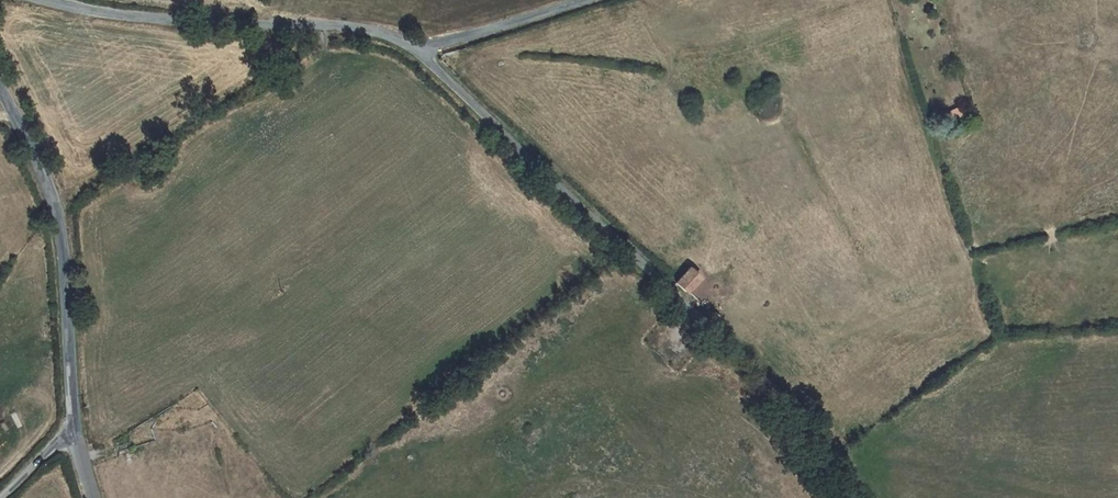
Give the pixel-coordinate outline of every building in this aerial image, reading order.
[(690,267),(675,282),(685,292),(700,276),(690,267)]
